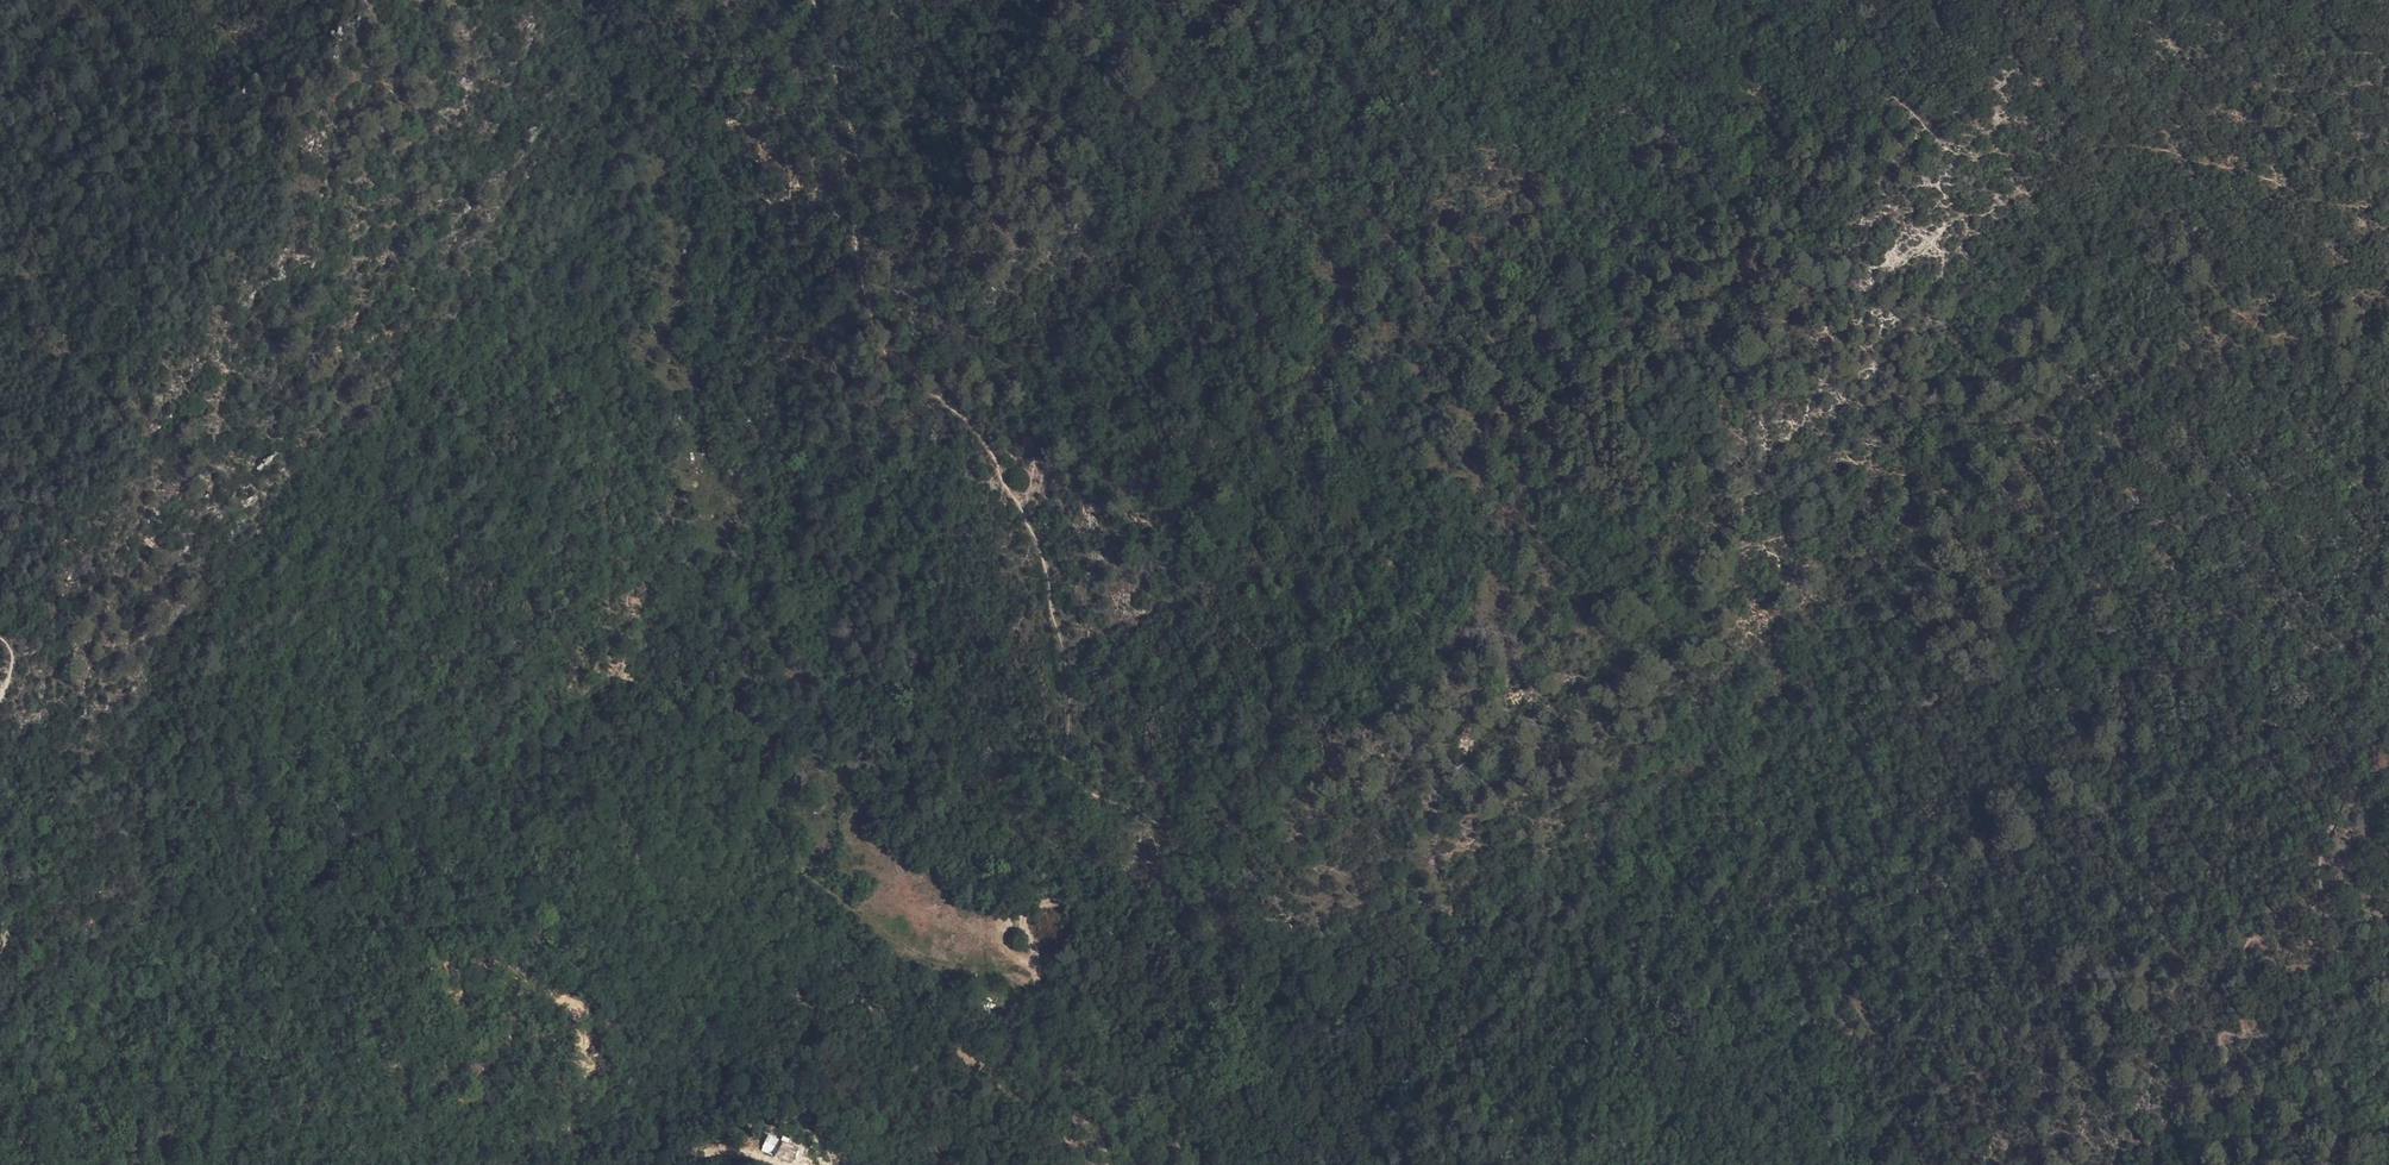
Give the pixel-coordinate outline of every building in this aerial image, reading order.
[(551,577),(537,589),(546,600),(560,589),(551,577)] [(1890,886),(1879,892),(1886,907),(1894,904),(1898,902),(1891,887),(1890,886)] [(1835,1030),(1827,1038),(1837,1048),(1845,1040),(1835,1030)] [(761,1149),(771,1154),(778,1138),(768,1133),(761,1149)] [(783,1139),(774,1153),(790,1161),(800,1148),(783,1139)]
